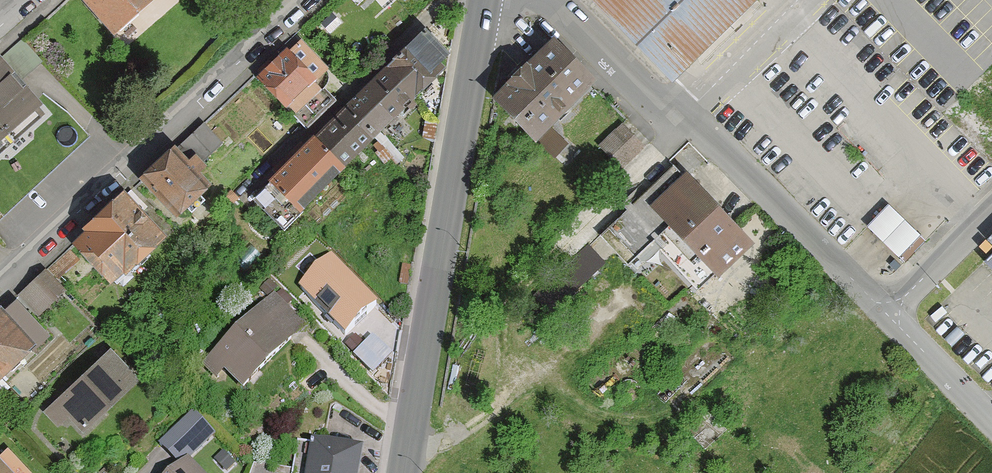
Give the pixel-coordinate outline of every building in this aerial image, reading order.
[(117,33),(152,0),(86,0),(117,33)] [(592,6),(672,89),(765,0),(598,0),(592,6)] [(342,3),(313,28),(323,39),(331,32),(334,34),(348,23),(342,16),(348,11),(342,3)] [(424,31),(385,69),(415,100),(447,69),(441,63),(448,56),(424,31)] [(594,80),(551,37),(491,97),(553,159),(568,143),(550,124),(594,80)] [(322,63),(299,39),(259,77),(304,124),(331,98),(309,75),(322,63)] [(0,54),(0,153),(40,117),(34,110),(43,102),(0,54)] [(415,100),(385,69),(351,101),(381,132),(415,100)] [(381,132),(351,101),(311,139),(341,170),(381,132)] [(645,147),(622,124),(600,145),(622,169),(645,147)] [(220,144),(203,125),(174,150),(171,147),(138,177),(174,217),(184,209),(189,214),(203,201),(197,195),(208,186),(197,174),(203,168),(199,163),(220,144)] [(285,224),(341,170),(311,139),(255,193),(285,224)] [(675,165),(600,238),(628,267),(667,229),(717,280),(753,245),(675,165)] [(170,230),(128,188),(88,227),(91,230),(79,241),(116,278),(125,269),(128,272),(170,230)] [(888,204),(868,226),(905,263),(926,239),(888,204)] [(77,259),(69,250),(49,269),(57,277),(77,259)] [(46,270),(19,296),(38,316),(65,290),(46,270)] [(291,280),(283,287),(290,295),(298,287),(291,280)] [(242,390),(305,326),(274,295),(210,359),(242,390)] [(4,311),(0,306),(0,375),(1,376),(30,349),(33,351),(50,335),(16,300),(4,311)] [(140,380),(111,349),(53,405),(83,435),(140,380)] [(642,372),(639,373),(636,375),(636,379),(636,382),(638,384),(640,385),(645,385),(648,381),(648,378),(647,375),(644,373),(642,372)] [(192,410),(161,442),(181,462),(213,430),(192,410)] [(705,410),(686,430),(707,449),(726,429),(705,410)] [(360,456),(297,446),(293,472),(357,472),(360,456)] [(0,459),(0,472),(13,472),(0,459)] [(175,472),(200,472),(187,461),(175,472)]
